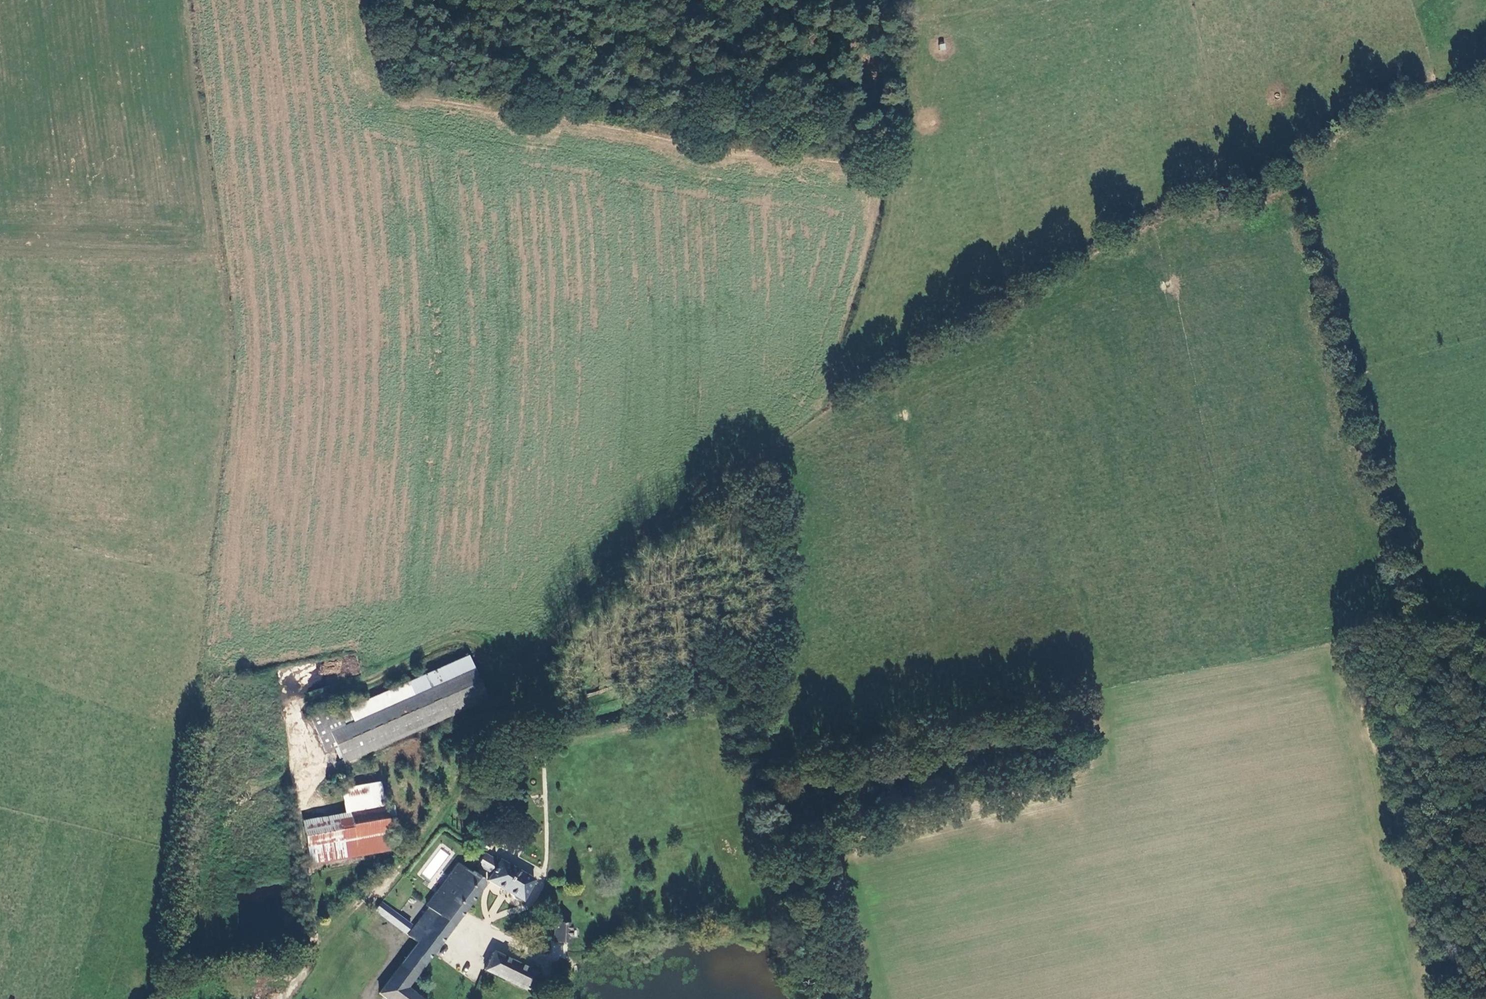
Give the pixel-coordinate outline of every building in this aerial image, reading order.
[(332,733),(340,749),(345,759),(486,691),(468,654),(350,711),(351,712),(355,721),(332,733)] [(330,754),(340,749),(332,733),(355,721),(351,712),(341,716),(337,707),(313,719),(330,754)] [(306,862),(388,851),(383,819),(393,818),(392,809),(383,810),(380,786),(345,790),(348,814),(301,821),(306,862)] [(491,859),(484,855),(478,864),(486,869),(491,859)] [(535,882),(502,863),(490,883),(514,898),(514,900),(519,903),(522,903),(535,882)] [(473,873),(472,874),(458,864),(425,909),(427,910),(407,937),(417,944),(407,957),(378,996),(382,998),(419,998),(407,990),(486,883),(473,873)] [(531,905),(545,884),(539,880),(526,901),(531,905)] [(375,912),(404,934),(411,925),(397,915),(399,913),(406,918),(418,903),(411,898),(412,897),(395,884),(381,903),(381,904),(375,912)] [(552,943),(569,945),(570,925),(565,924),(566,923),(567,922),(567,921),(567,919),(567,918),(566,917),(565,916),(563,915),(562,915),(560,915),(558,916),(557,917),(556,919),(556,921),(557,922),(558,924),(553,923),(552,943)] [(417,944),(407,937),(398,950),(407,957),(417,944)] [(492,953),(484,970),(532,993),(540,977),(492,953)]
